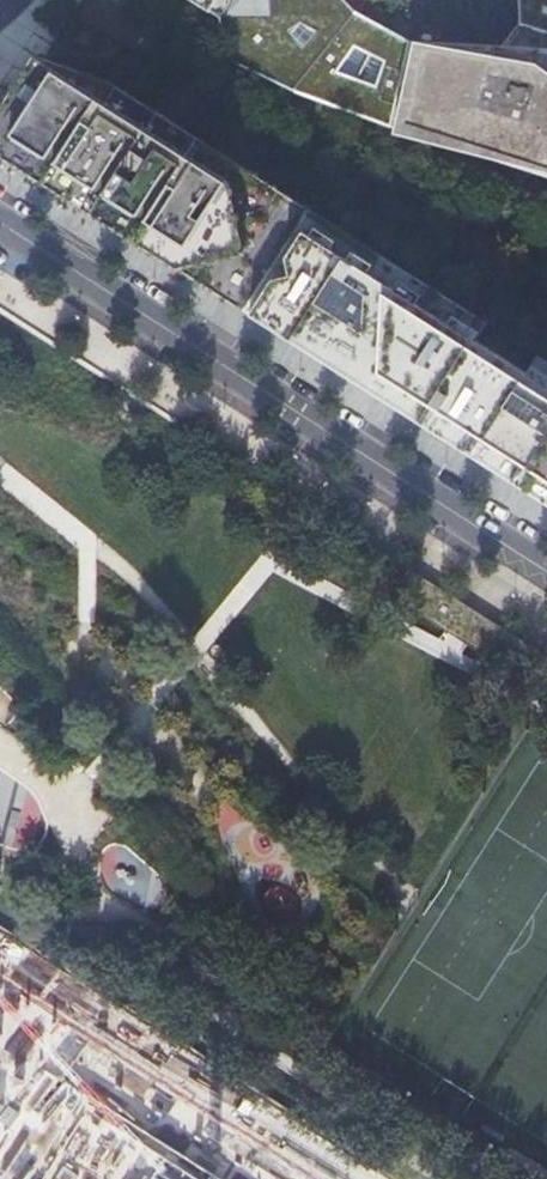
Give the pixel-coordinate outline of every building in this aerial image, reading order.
[(219,18),(222,58),(293,91),(395,128),(396,119),(546,167),(546,0),(518,0),(519,23),(505,50),(408,46),(409,41),(356,12),(338,0),(191,0),(219,18)] [(44,61),(114,86),(258,179),(299,226),(304,218),(482,331),(487,322),(113,84),(46,59),(37,55),(0,113),(0,129),(44,61)] [(546,492),(546,361),(536,354),(526,372),(476,340),(482,331),(304,218),(299,226),(258,179),(114,86),(44,61),(0,129),(0,143),(546,492)] [(395,128),(546,176),(546,167),(396,119),(395,128)] [(0,143),(0,153),(13,161),(68,197),(124,232),(170,262),(234,303),(322,358),(513,480),(546,502),(546,492),(0,143)]
